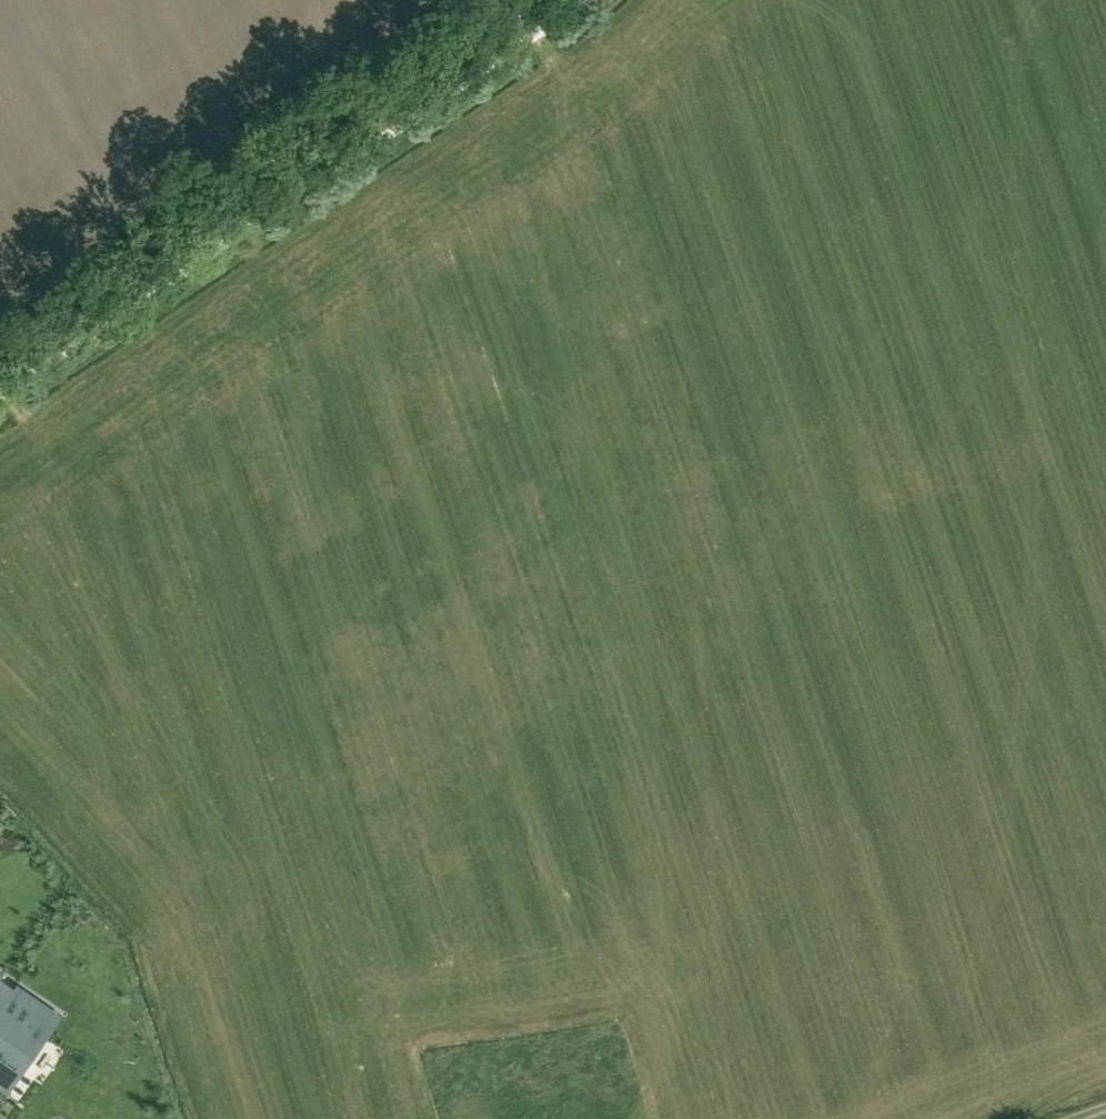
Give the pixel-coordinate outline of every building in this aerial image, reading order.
[(0,973),(0,1001),(14,982),(0,973)] [(14,982),(0,1001),(0,1089),(10,1096),(65,1018),(14,982)]
